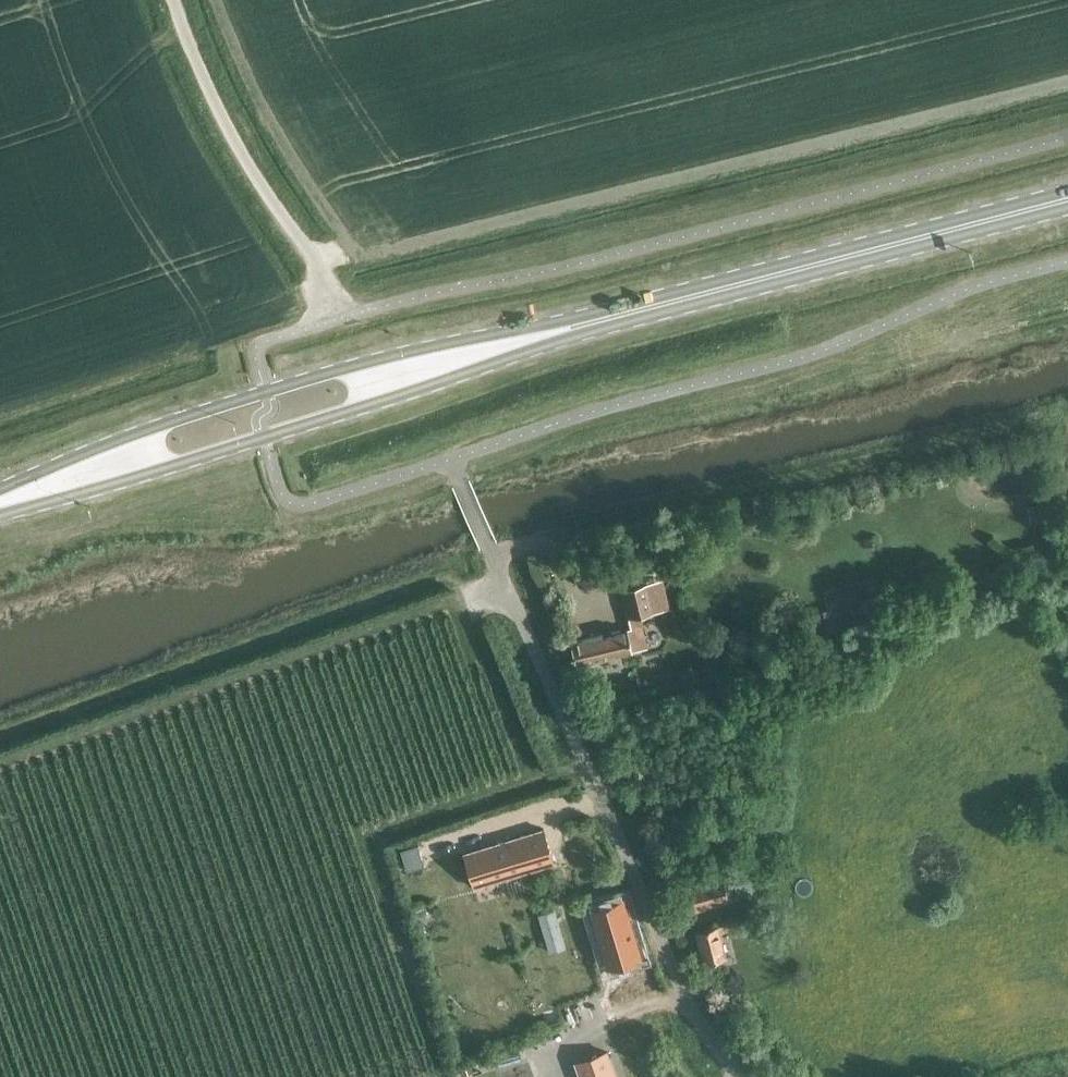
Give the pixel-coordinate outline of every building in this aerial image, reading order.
[(615,562),(622,590),(630,628),(569,642),(573,662),(647,646),(640,615),(670,609),(664,581),(649,584),(643,556),(615,562)] [(836,634),(831,611),(814,615),(820,638),(836,634)] [(543,827),(463,852),(474,885),(553,861),(543,827)] [(417,843),(400,848),(407,869),(424,864),(417,843)] [(690,909),(727,898),(721,879),(684,889),(690,909)] [(588,908),(606,966),(641,955),(623,897),(588,908)] [(703,959),(725,954),(716,923),(695,928),(703,959)] [(575,1062),(580,1076),(616,1076),(606,1051),(575,1062)]
